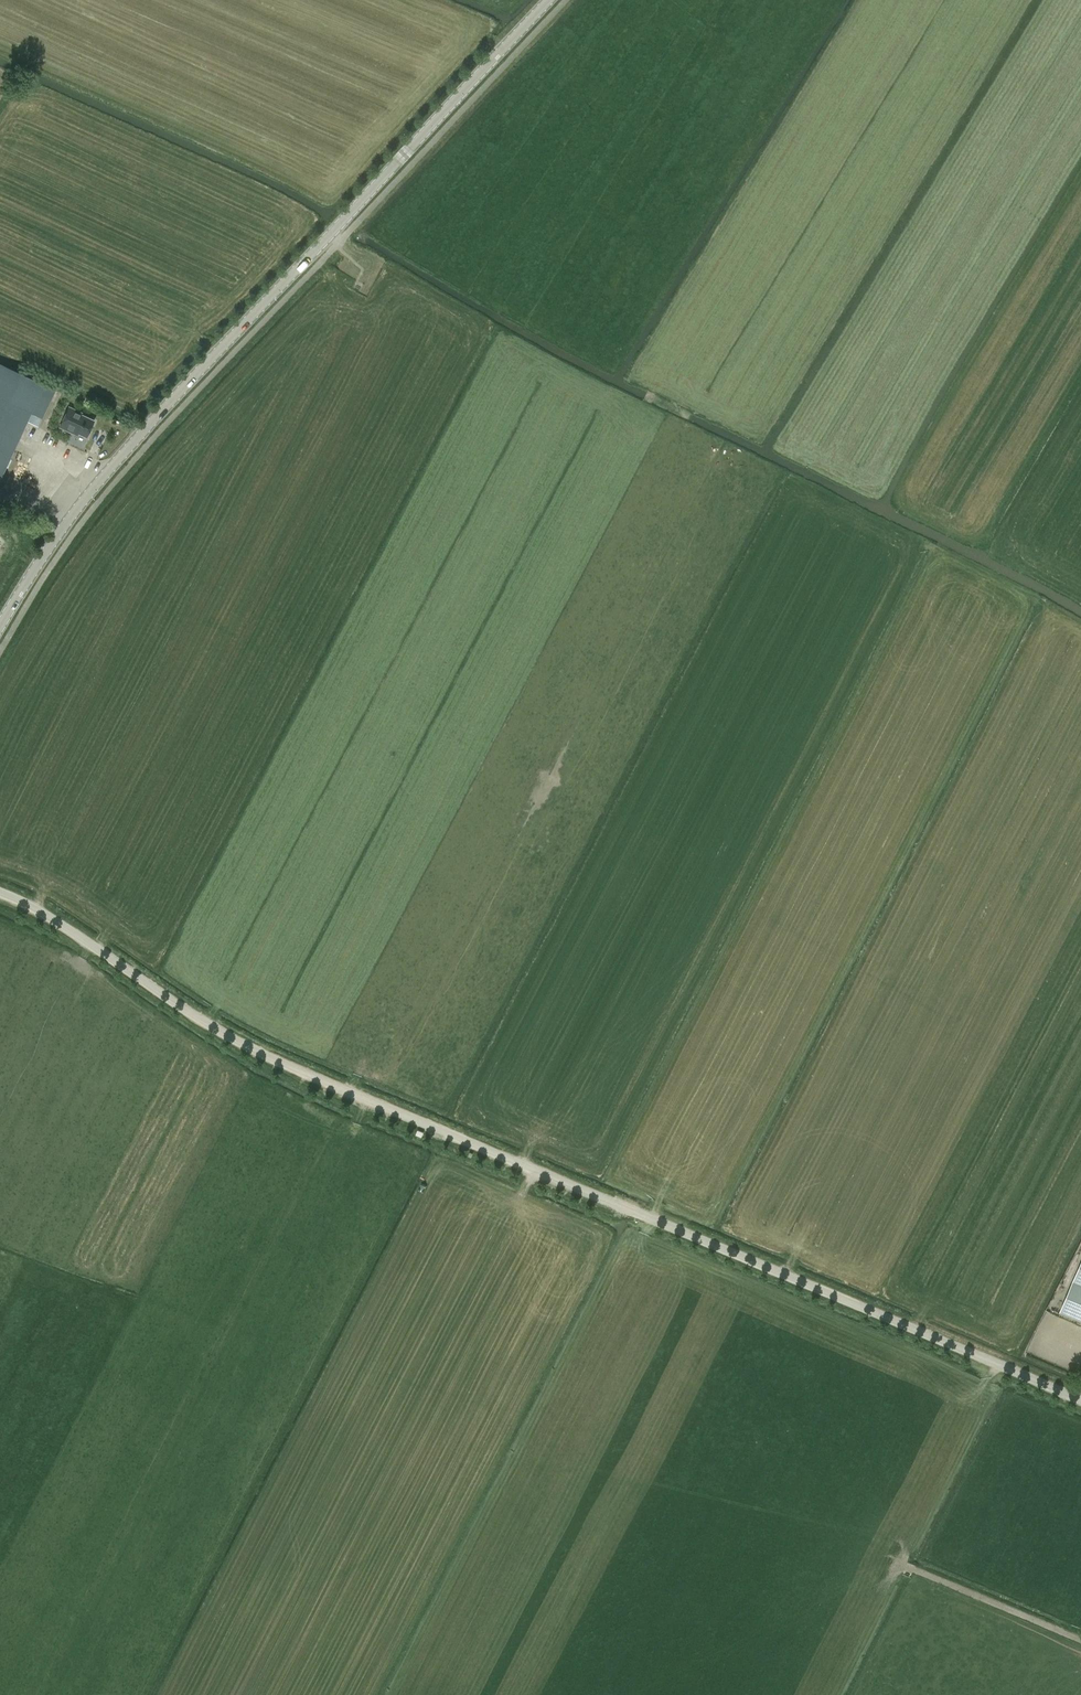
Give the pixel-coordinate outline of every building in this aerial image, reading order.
[(31,413),(42,419),(55,390),(0,364),(0,480),(31,413)] [(81,413),(69,407),(60,427),(72,433),(74,430),(87,436),(93,422),(80,416),(81,413)] [(1059,1312),(1080,1321),(1080,1261),(1059,1312)]
